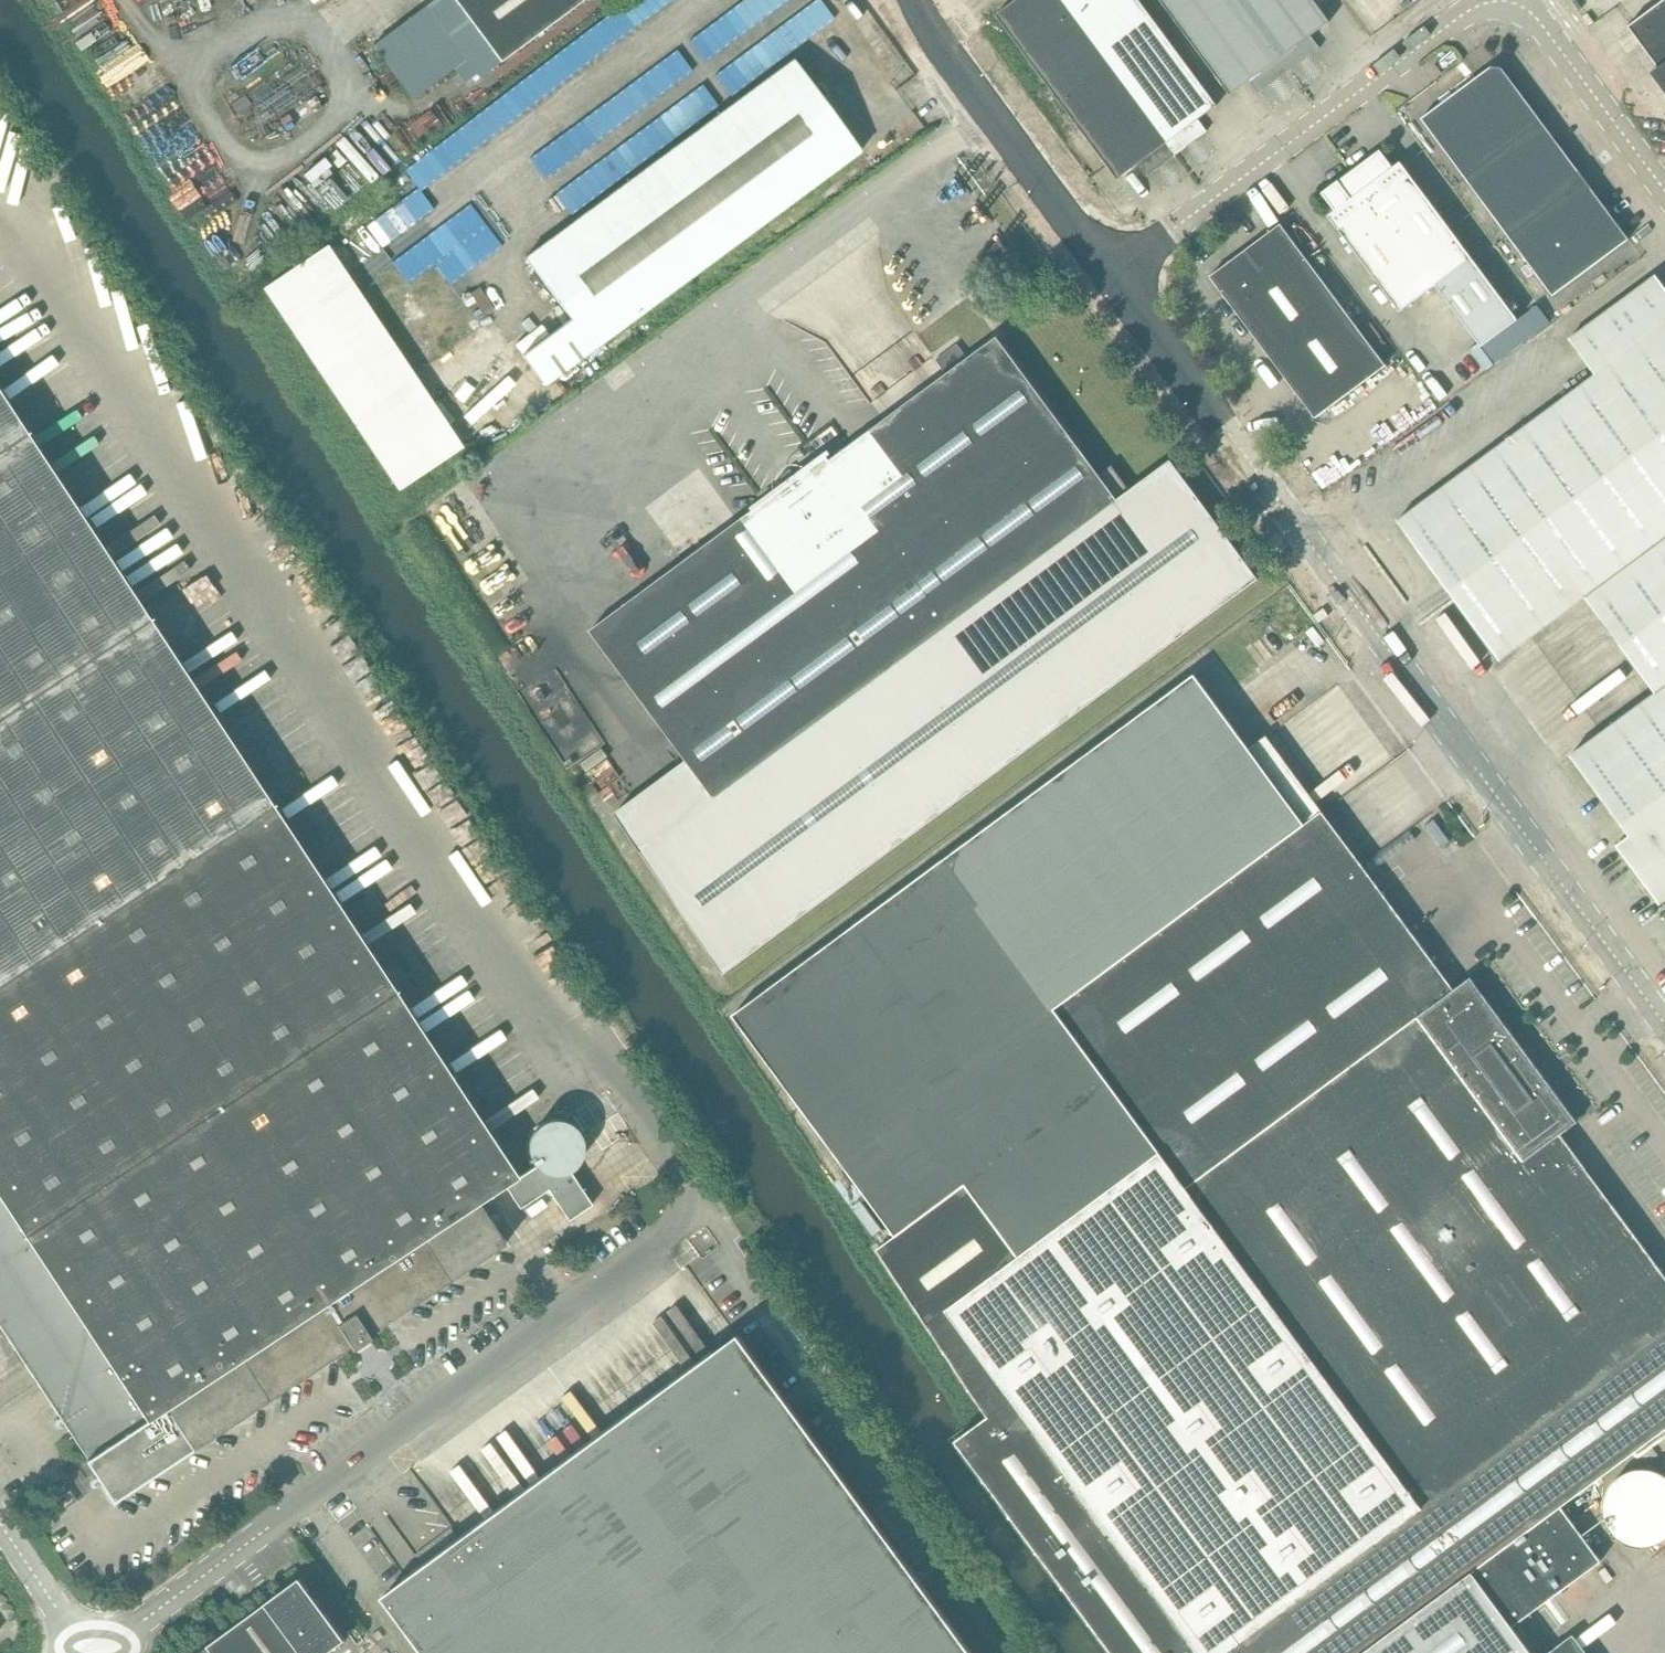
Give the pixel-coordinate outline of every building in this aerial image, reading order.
[(373,47),(413,100),(454,69),(465,84),(478,74),(481,78),(501,63),(585,0),(435,0),(373,47)] [(1063,0),(1017,0),(997,15),(1119,179),(1138,165),(1146,177),(1177,154),(1063,0)] [(1177,154),(1208,132),(1199,120),(1218,105),(1140,0),(1063,0),(1177,154)] [(1238,0),(1161,0),(1231,95),(1250,81),(1259,93),(1290,70),(1238,0)] [(1290,70),(1320,48),(1311,36),(1330,22),(1314,0),(1238,0),(1290,70)] [(1629,26),(1660,69),(1653,74),(1664,91),(1664,0),(1629,26)] [(572,321),(524,355),(543,386),(593,350),(861,152),(793,60),(525,258),(572,321)] [(1422,119),(1460,173),(1537,115),(1503,69),(1503,68),(1491,67),(1491,71),(1422,119)] [(1460,173),(1500,231),(1579,172),(1537,115),(1460,173)] [(1351,171),(1436,284),(1437,284),(1483,346),(1518,319),(1472,258),(1400,162),(1399,163),(1400,166),(1395,169),(1380,149),(1351,171)] [(1436,284),(1351,171),(1322,193),(1337,213),(1332,216),(1330,214),(1329,216),(1400,311),(1436,284)] [(1579,172),(1500,231),(1548,300),(1629,239),(1591,188),(1592,187),(1580,172),(1579,172)] [(1210,277),(1316,418),(1387,365),(1281,224),(1210,277)] [(1647,886),(1664,872),(1664,287),(1656,275),(1570,339),(1596,374),(1398,521),(1500,659),(1586,597),(1656,693),(1571,756),(1630,836),(1617,845),(1647,886)] [(1099,475),(998,337),(591,631),(689,763),(615,818),(725,974),(1259,579),(1171,460),(1129,488),(1112,465),(1099,475)] [(89,1460),(116,1502),(193,1450),(351,1346),(353,1350),(370,1338),(368,1335),(506,1244),(479,1203),(505,1186),(520,1208),(548,1190),(553,1175),(561,1175),(568,1173),(574,1169),(579,1163),(583,1155),(583,1148),(582,1138),(579,1133),(573,1127),(567,1122),(558,1120),(551,1120),(543,1123),(537,1128),(532,1134),(529,1143),(528,1151),(530,1159),(534,1165),(536,1167),(517,1178),(150,619),(0,392),(0,1325),(89,1460)] [(1114,1652),(1532,1652),(1513,1627),(1601,1561),(1561,1507),(1664,1430),(1664,1275),(1561,1135),(1574,1125),(1471,977),(1454,989),(1213,658),(738,1010),(877,1247),(990,1416),(956,1439),(1114,1652)] [(1647,886),(1660,904),(1664,900),(1664,872),(1647,886)] [(740,1335),(383,1597),(425,1652),(973,1652),(740,1335)] [(199,1652),(315,1652),(317,1651),(319,1652),(329,1652),(346,1640),(302,1578),(269,1602),(199,1652)] [(373,1634),(378,1641),(385,1637),(380,1629),(373,1634)] [(1573,1633),(1544,1652),(1588,1652),(1573,1633)]
